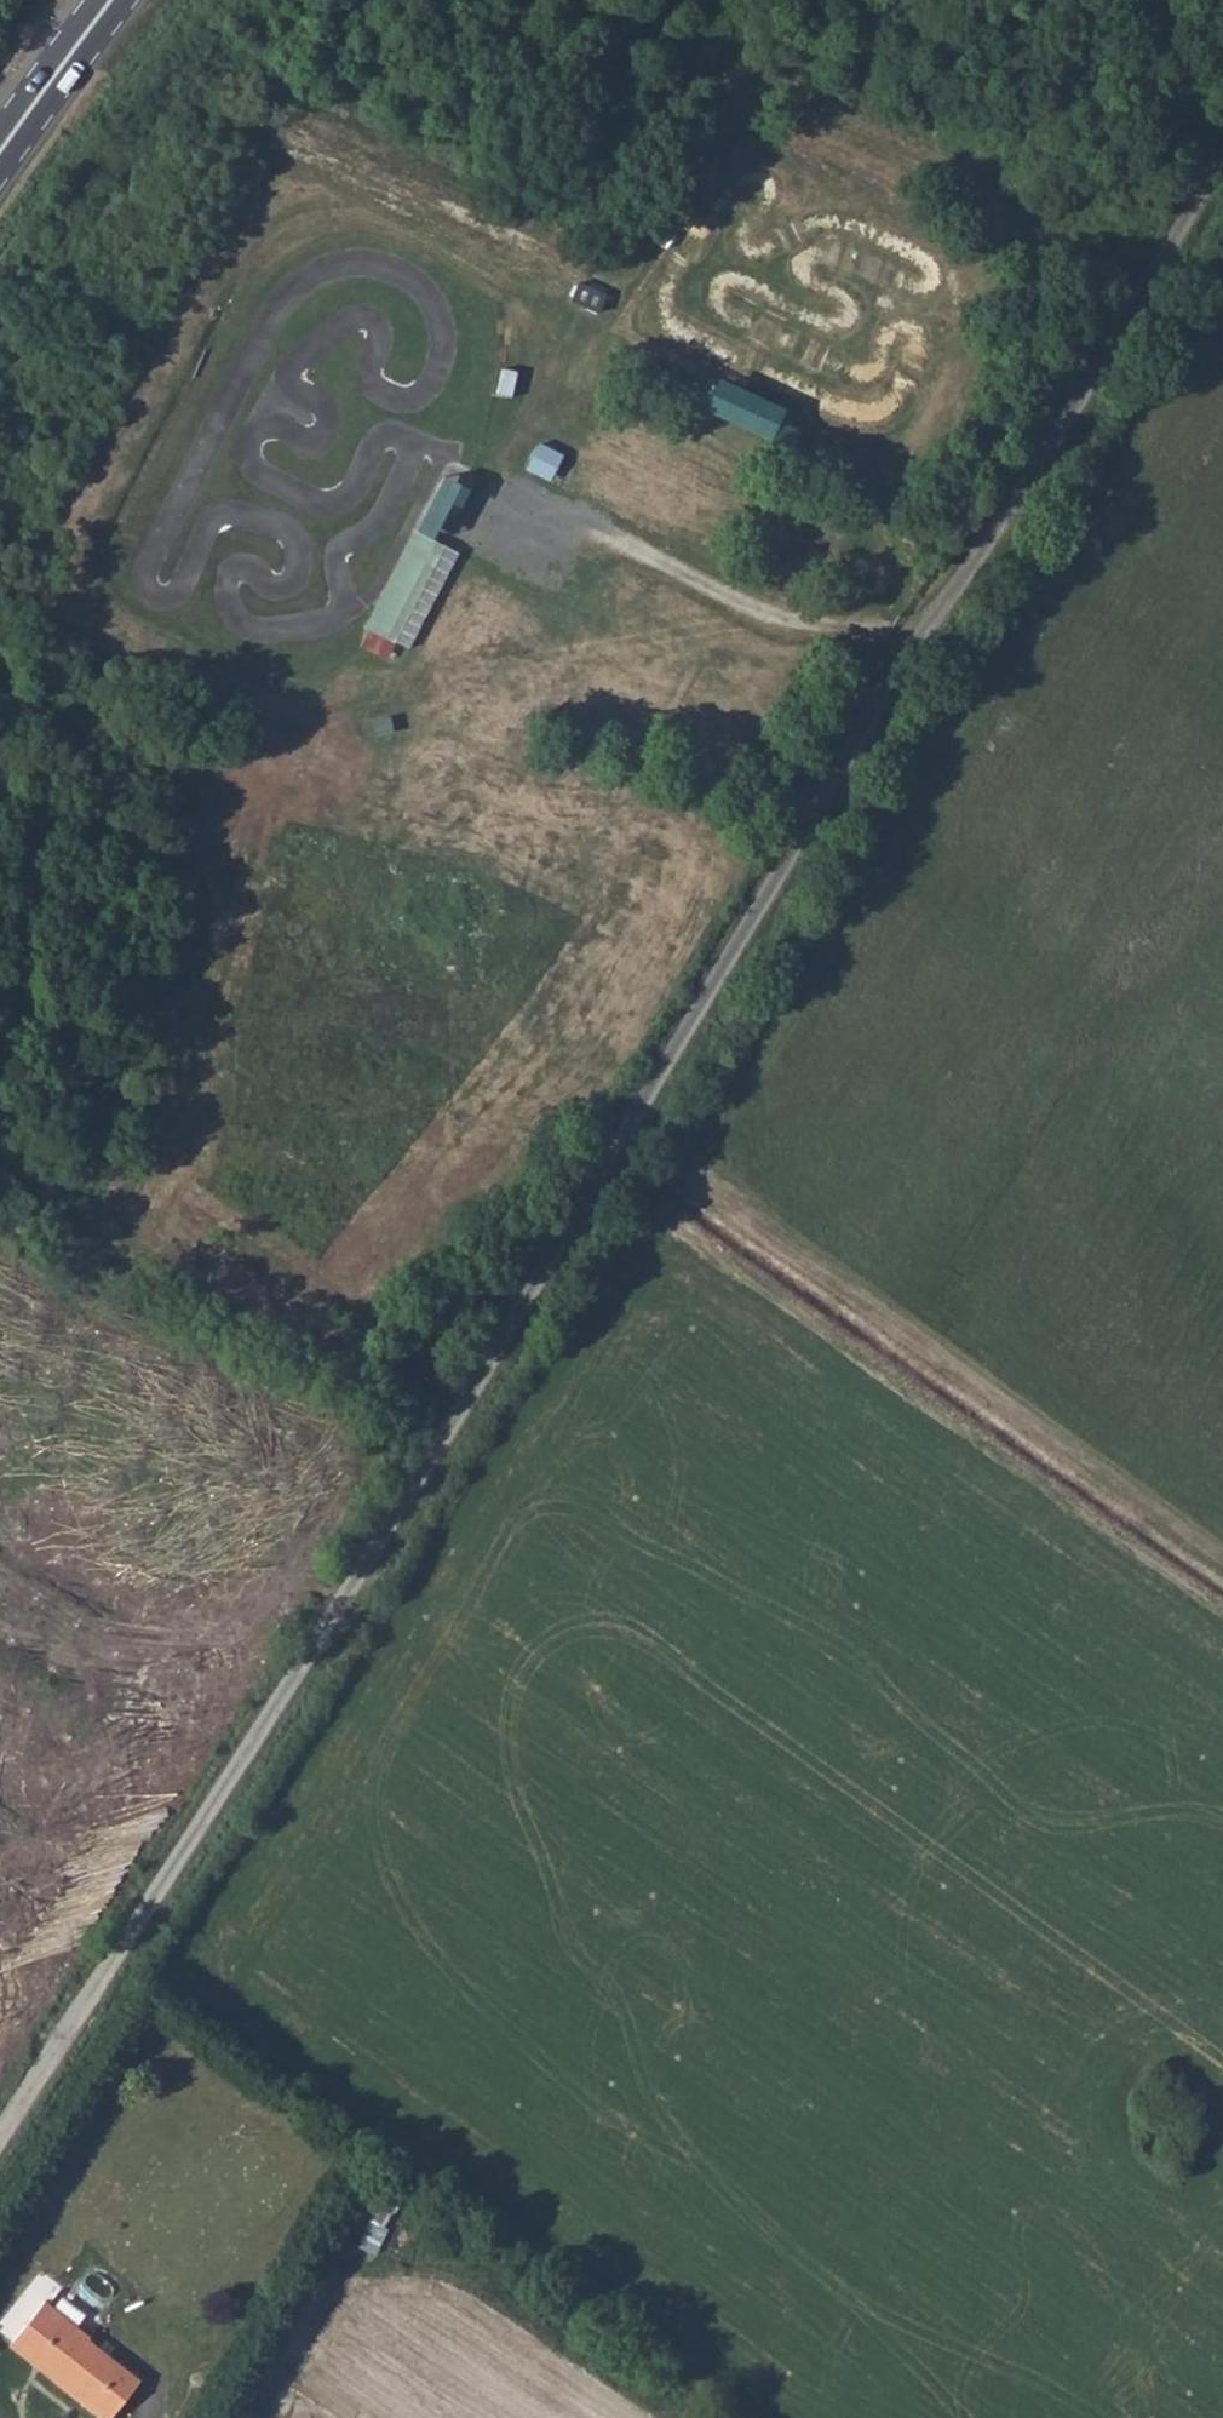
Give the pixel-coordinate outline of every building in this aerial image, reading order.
[(705,407),(782,440),(796,407),(719,374),(705,407)] [(542,441),(530,465),(551,476),(563,451),(542,441)] [(437,468),(371,628),(415,646),(457,545),(440,538),(463,479),(437,468)] [(47,2303),(12,2346),(102,2417),(110,2417),(141,2380),(47,2303)]
